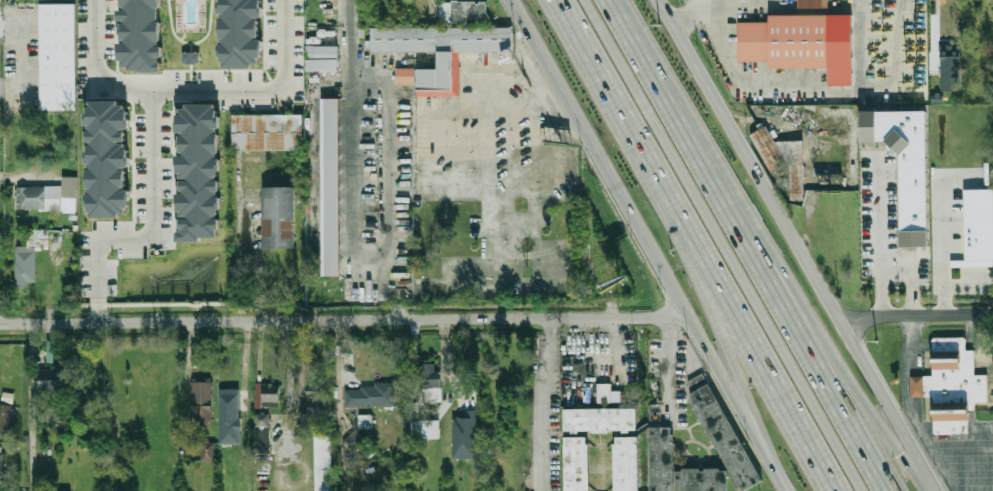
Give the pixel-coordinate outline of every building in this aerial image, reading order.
[(161,58),(161,0),(122,0),(122,10),(118,10),(118,20),(122,20),(122,43),(120,43),(120,71),(161,70),(161,58)] [(220,43),(221,67),(261,67),(261,40),(259,40),(258,17),(261,17),(260,0),(219,0),(220,43)] [(450,2),(450,0),(456,0),(474,0),(474,3),(478,3),(478,1),(485,1),(485,11),(489,19),(483,22),(438,22),(438,2),(450,2)] [(799,8),(829,8),(828,0),(798,0),(799,8)] [(38,3),(73,3),(74,108),(39,108),(38,3)] [(768,22),(768,15),(827,15),(826,68),(767,68),(767,61),(737,61),(737,21),(768,22)] [(458,95),(416,95),(416,67),(437,67),(437,50),(370,50),(370,26),(509,26),(509,50),(458,50),(458,95)] [(337,57),(305,56),(305,45),(337,45),(337,57)] [(959,45),(940,45),(941,91),(960,90),(959,45)] [(199,52),(182,52),(182,64),(200,63),(199,52)] [(304,58),(335,58),(335,69),(304,69),(304,58)] [(395,67),(413,67),(413,83),(395,83),(395,67)] [(322,99),(337,98),(339,275),(324,275),(322,99)] [(87,102),(88,125),(87,125),(87,142),(86,142),(89,217),(129,216),(128,190),(126,190),(125,167),(128,167),(127,129),(128,129),(127,101),(87,102)] [(220,237),(219,127),(219,105),(178,105),(178,132),(181,132),(181,155),(179,155),(179,180),(181,180),(181,193),(179,193),(179,218),(181,218),(181,232),(178,232),(178,241),(202,241),(202,237),(220,237)] [(884,140),(860,141),(860,111),(898,110),(924,109),(927,245),(900,246),(899,154),(884,140)] [(231,114),(300,114),(300,148),(231,149),(231,114)] [(776,141),(803,141),(804,200),(790,200),(789,165),(781,165),(772,170),(751,135),(766,126),(776,141)] [(261,187),(293,186),(293,247),(261,247),(261,187)] [(63,187),(42,187),(42,211),(63,211),(63,187)] [(964,190),(965,260),(951,261),(951,267),(992,266),(992,189),(964,190)] [(48,249),(48,229),(27,229),(27,245),(16,246),(16,286),(35,286),(35,249),(48,249)] [(882,272),(925,272),(925,246),(882,246),(882,272)] [(931,414),(931,395),(931,375),(930,339),(932,339),(932,337),(963,337),(963,338),(964,338),(964,349),(972,349),(972,375),(985,374),(985,401),(973,401),(973,409),(967,409),(967,414),(931,414)] [(39,389),(83,388),(83,367),(38,369),(39,389)] [(442,401),(442,375),(421,375),(421,401),(442,401)] [(931,395),(909,396),(909,376),(931,375),(931,395)] [(225,390),(225,421),(240,422),(240,410),(248,411),(248,377),(243,377),(243,390),(225,390)] [(191,424),(212,424),(212,381),(191,381),(191,424)] [(610,383),(596,384),(597,403),(611,403),(610,383)] [(690,394),(740,490),(743,490),(762,481),(711,383),(690,394)] [(280,384),(262,384),(262,404),(280,404),(280,384)] [(391,386),(345,386),(345,406),(391,406),(391,386)] [(307,412),(324,412),(324,390),(307,390),(307,412)] [(14,403),(14,393),(2,392),(2,402),(14,403)] [(10,403),(0,403),(0,434),(10,434),(10,403)] [(659,414),(659,405),(650,406),(651,415),(659,414)] [(565,409),(636,409),(636,430),(630,430),(630,433),(622,433),(622,430),(609,430),(609,434),(594,434),(594,430),(579,431),(579,434),(572,434),(572,431),(565,431),(565,409)] [(452,418),(453,459),(477,458),(476,411),(467,411),(467,417),(452,418)] [(270,413),(254,413),(254,453),(270,453),(270,413)] [(967,414),(967,432),(932,432),(931,414),(967,414)] [(371,415),(359,415),(359,428),(371,428),(371,415)] [(427,420),(412,420),(412,438),(427,438),(427,420)] [(728,469),(674,469),(674,427),(649,427),(649,490),(728,490),(728,469)] [(342,444),(356,455),(366,440),(353,430),(342,444)] [(315,435),(316,490),(332,490),(331,435),(315,435)] [(590,445),(590,490),(588,490),(566,490),(566,437),(587,437),(587,445),(590,445)] [(616,437),(616,445),(613,445),(614,490),(639,490),(638,437),(616,437)] [(214,460),(214,443),(202,443),(202,460),(214,460)]
